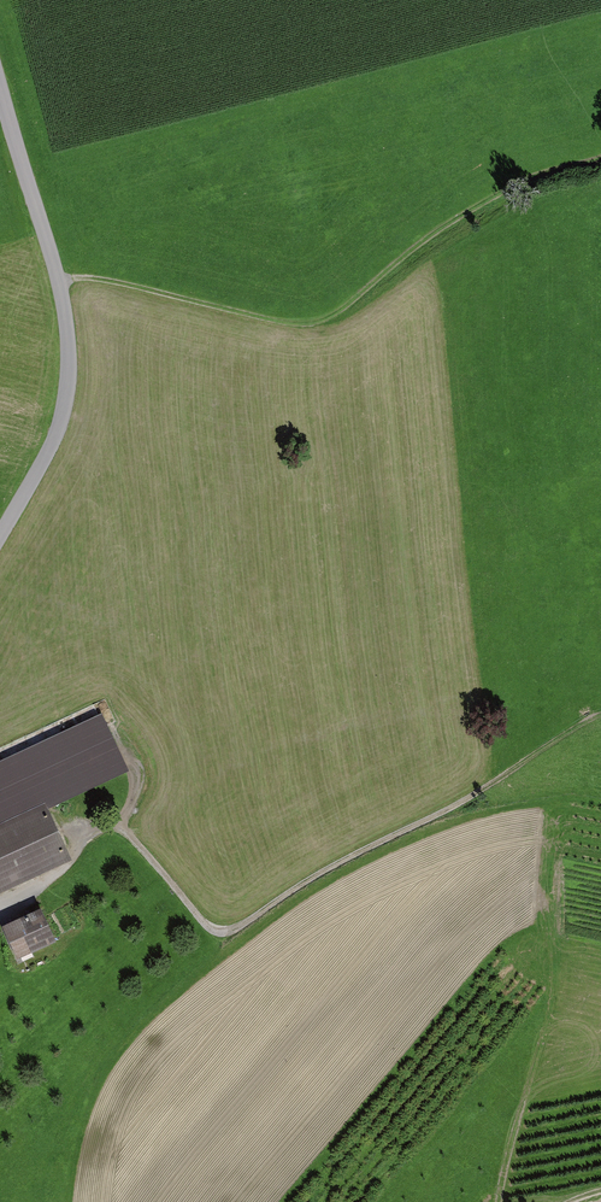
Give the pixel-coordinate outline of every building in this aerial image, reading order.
[(0,760),(0,825),(45,804),(47,808),(129,769),(101,711),(0,760)] [(45,804),(0,825),(0,893),(71,860),(47,808),(45,804)] [(137,872),(132,864),(122,871),(127,879),(137,872)] [(90,902),(96,897),(91,889),(84,894),(90,902)] [(56,937),(41,906),(3,924),(17,955),(56,937)]
